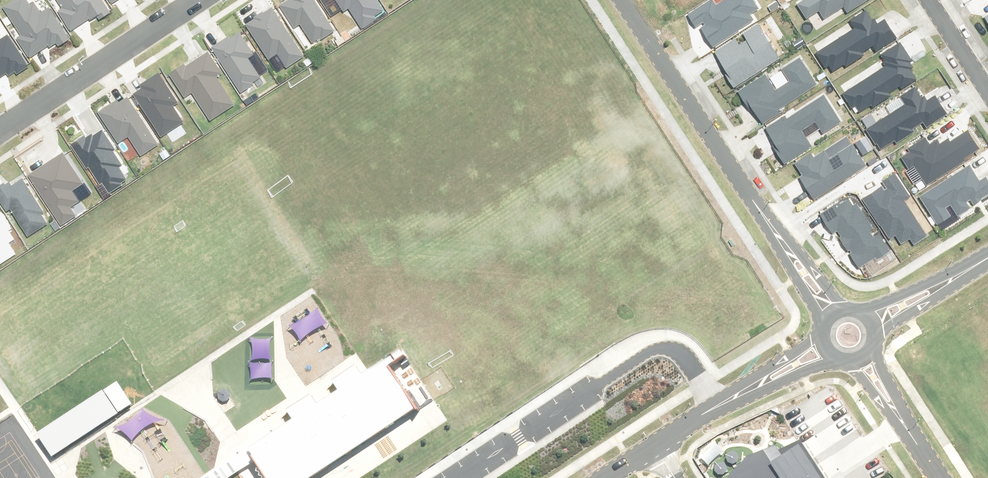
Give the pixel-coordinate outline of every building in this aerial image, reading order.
[(51,8),(45,0),(43,0),(36,5),(33,0),(17,0),(5,8),(17,27),(14,29),(10,32),(16,42),(20,40),(33,60),(69,37),(51,8)] [(61,8),(56,10),(70,31),(96,14),(98,17),(108,10),(101,0),(56,0),(61,8)] [(281,4),(296,30),(302,27),(314,47),(337,33),(317,0),(287,0),(281,4)] [(376,0),(334,0),(342,13),(348,10),(360,28),(384,13),(376,0)] [(688,15),(710,47),(751,19),(748,15),(757,9),(751,0),(725,0),(716,6),(711,0),(710,0),(688,15)] [(797,4),(807,19),(820,10),(825,17),(845,4),(849,11),(865,0),(802,0),(797,4)] [(305,56),(273,8),(247,26),(272,61),(278,57),(286,69),(305,56)] [(832,75),(845,66),(847,70),(862,59),(860,56),(876,46),(878,49),(896,38),(885,21),(876,26),(866,11),(851,21),(856,28),(817,53),(832,75)] [(755,24),(715,51),(731,75),(727,77),(734,88),(778,58),(755,24)] [(256,56),(241,32),(214,48),(242,92),(263,79),(251,59),(256,56)] [(8,70),(9,73),(17,68),(18,70),(27,64),(10,37),(1,43),(0,41),(0,75),(8,70)] [(883,60),(887,67),(846,92),(849,97),(845,99),(853,112),(857,109),(861,115),(873,108),(874,110),(890,100),(887,97),(899,90),(901,93),(918,83),(909,68),(912,66),(909,62),(911,61),(900,42),(883,53),(886,58),(883,60)] [(222,74),(210,53),(172,75),(186,99),(195,94),(210,120),(235,106),(218,76),(222,74)] [(763,74),(738,91),(744,101),(748,98),(762,119),(815,83),(798,59),(767,80),(763,74)] [(148,81),(143,84),(145,87),(135,92),(142,103),(139,105),(160,139),(188,123),(158,70),(146,78),(148,81)] [(905,103),(867,129),(880,148),(895,138),(897,140),(923,122),(926,127),(945,115),(934,99),(926,104),(915,88),(901,97),(905,103)] [(783,117),(765,129),(780,150),(776,153),(783,163),(811,144),(802,131),(815,122),(823,132),(840,121),(822,95),(785,120),(783,117)] [(159,145),(128,96),(101,114),(120,144),(130,138),(141,156),(159,145)] [(71,143),(88,169),(91,166),(102,184),(106,181),(115,194),(131,183),(121,167),(124,165),(114,150),(117,147),(106,129),(96,135),(94,133),(88,137),(86,134),(71,143)] [(967,130),(950,142),(948,139),(940,144),(937,140),(931,144),(926,138),(908,149),(911,153),(901,159),(909,172),(915,169),(926,186),(981,151),(967,130)] [(864,135),(854,142),(863,154),(873,148),(864,135)] [(866,166),(852,145),(830,160),(824,152),(815,158),(812,154),(796,165),(803,176),(801,178),(815,200),(866,166)] [(83,183),(64,154),(31,175),(63,225),(77,216),(71,207),(80,202),(72,190),(83,183)] [(970,167),(921,196),(939,226),(970,207),(966,201),(971,199),(974,203),(987,195),(987,180),(986,177),(979,182),(970,167)] [(908,197),(893,173),(881,181),(884,187),(865,198),(889,239),(895,236),(900,246),(910,240),(912,242),(923,235),(902,200),(908,197)] [(24,180),(12,187),(10,183),(0,189),(0,198),(8,210),(12,208),(28,235),(50,221),(24,180)] [(838,214),(825,222),(832,234),(836,231),(858,267),(888,250),(878,233),(874,236),(856,206),(853,207),(847,197),(832,206),(838,214)] [(16,255),(8,243),(17,238),(0,212),(0,265),(16,255)] [(246,449),(265,477),(316,477),(419,412),(390,367),(406,357),(400,349),(361,375),(354,364),(331,379),(338,389),(316,403),(310,393),(286,409),(292,419),(246,449)] [(727,476),(728,477),(824,477),(800,439),(778,449),(775,445),(747,455),(727,476)]
